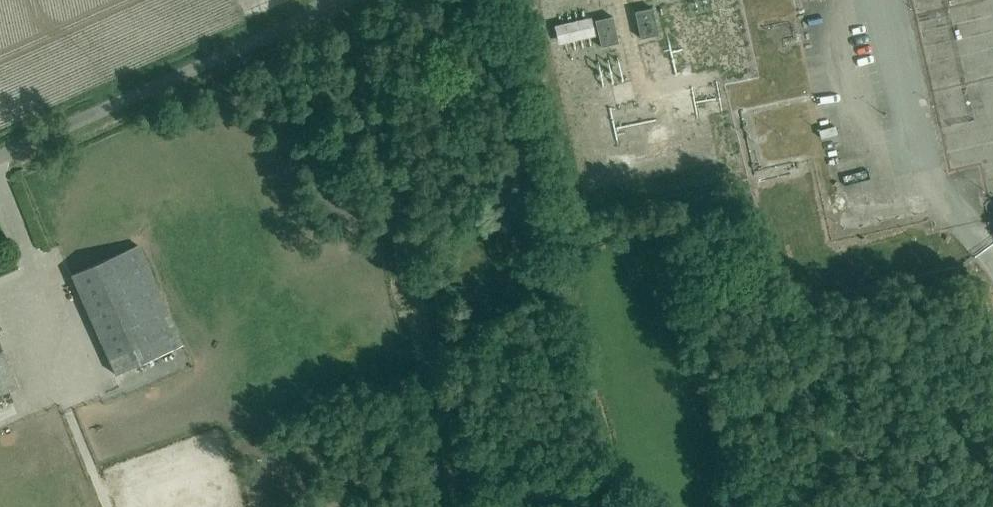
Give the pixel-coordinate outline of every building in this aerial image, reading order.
[(658,35),(652,8),(634,12),(640,39),(658,35)] [(596,35),(591,17),(556,26),(560,44),(596,35)] [(619,43),(613,17),(595,20),(601,47),(619,43)] [(944,59),(950,84),(961,81),(955,56),(944,59)] [(183,343),(139,245),(73,275),(118,373),(183,343)] [(0,342),(0,394),(19,385),(0,342)] [(18,416),(16,406),(0,411),(0,421),(18,416)]
